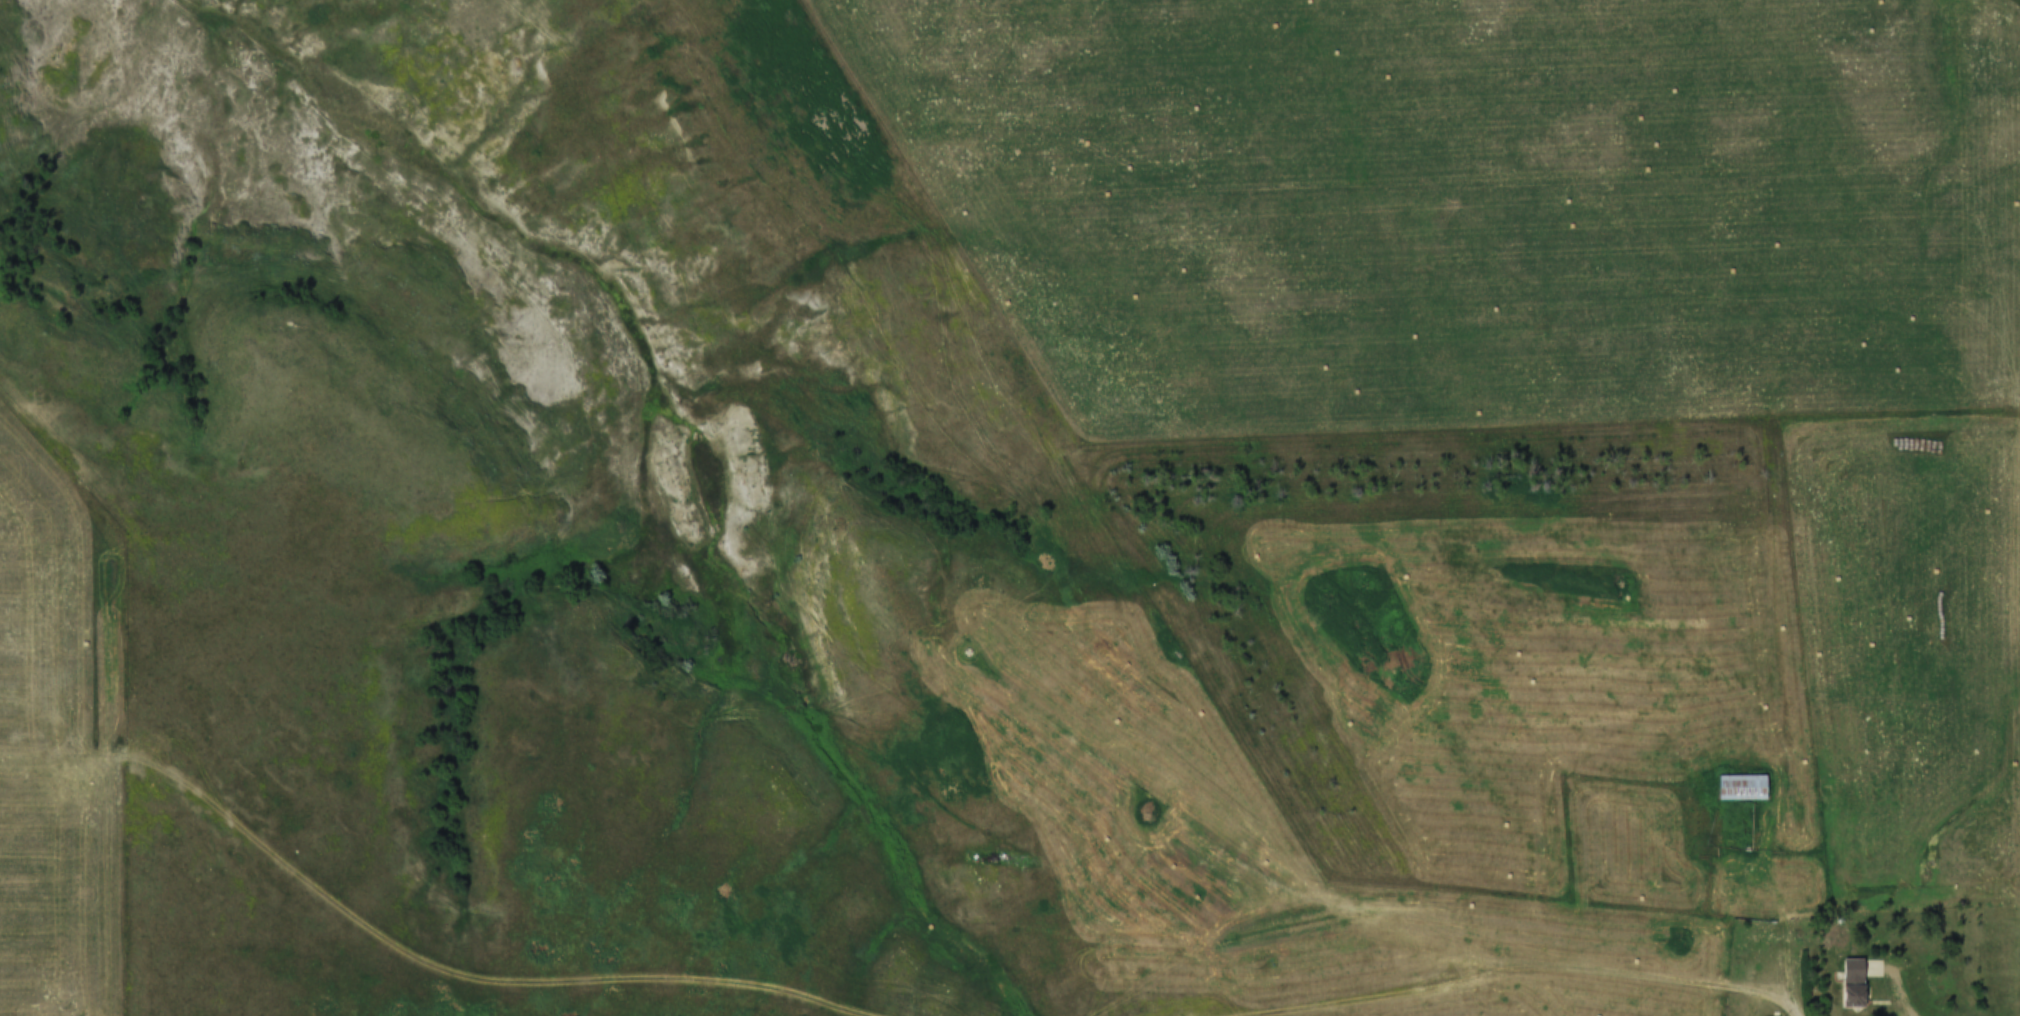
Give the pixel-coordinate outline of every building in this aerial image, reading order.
[(1715,768),(1760,768),(1761,792),(1715,792),(1715,768)] [(1824,791),(1828,790),(1831,787),(1832,783),(1831,779),(1828,776),(1824,775),(1820,776),(1817,779),(1816,784),(1817,788),(1820,791),(1824,791)] [(1818,804),(1821,803),(1823,801),(1824,798),(1823,795),(1821,793),(1818,793),(1815,793),(1813,796),(1812,799),(1813,801),(1815,803),(1818,804)] [(1838,951),(1859,951),(1859,1000),(1839,1001),(1838,951)]
